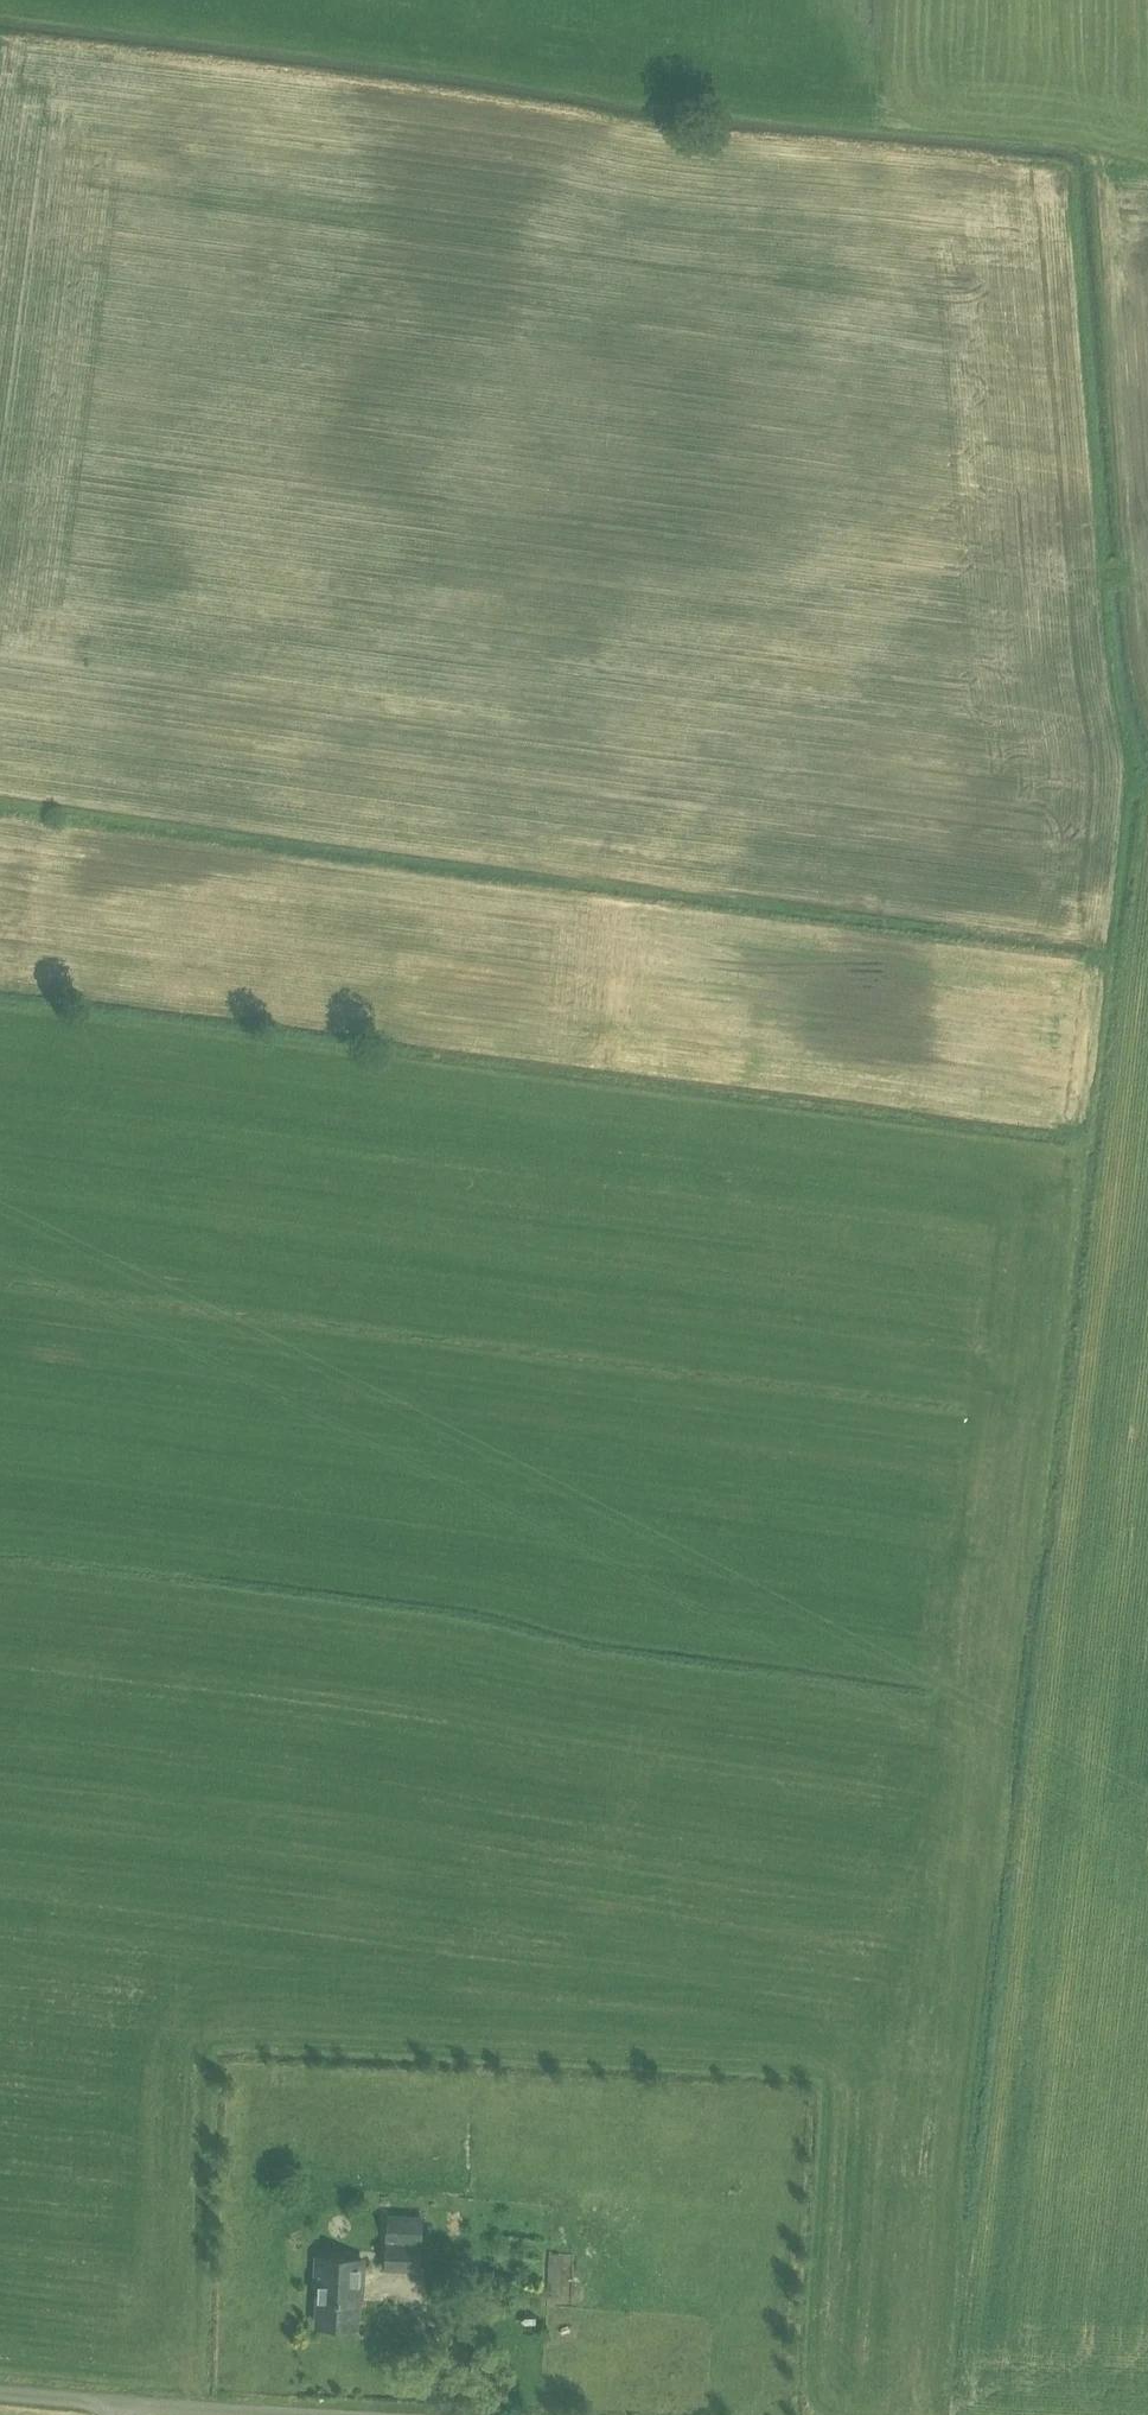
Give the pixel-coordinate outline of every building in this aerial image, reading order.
[(387,2213),(386,2242),(422,2244),(425,2215),(387,2213)] [(422,2244),(386,2242),(385,2242),(384,2271),(421,2272),(422,2244)] [(318,2324),(356,2326),(359,2283),(362,2283),(363,2260),(318,2257),(316,2286),(321,2286),(318,2324)] [(562,2277),(550,2276),(549,2294),(561,2295),(562,2277)]
